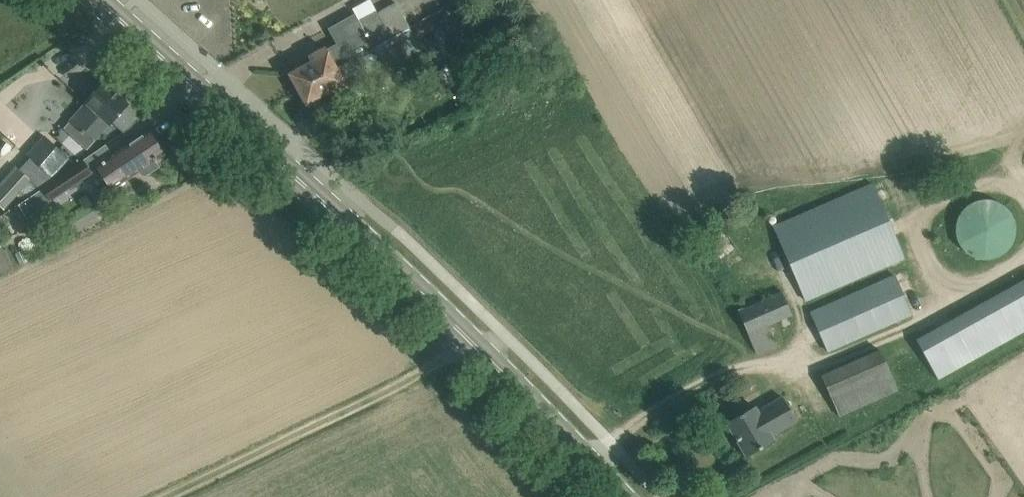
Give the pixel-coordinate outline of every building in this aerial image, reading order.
[(290,73),(298,87),(320,75),(409,27),(396,2),(360,22),(364,29),(325,51),(324,50),(309,58),(311,61),(290,73)] [(320,75),(298,87),(307,103),(328,90),(331,95),(347,86),(346,84),(383,64),(388,73),(437,46),(422,20),(410,27),(409,27),(320,75)] [(104,80),(97,88),(85,101),(87,102),(71,119),(86,132),(88,131),(96,139),(112,121),(124,132),(138,117),(126,106),(129,103),(104,80)] [(113,187),(141,169),(143,172),(149,174),(159,166),(155,159),(165,153),(155,139),(149,130),(111,155),(98,164),(107,177),(113,187)] [(29,156),(54,177),(70,159),(44,135),(27,154),(29,156)] [(61,173),(41,186),(43,188),(51,201),(93,172),(83,159),(76,164),(75,163),(61,173)] [(15,166),(0,184),(0,205),(5,209),(19,193),(22,198),(24,201),(31,197),(43,188),(41,186),(19,167),(18,169),(15,166)] [(872,183),(811,210),(774,226),(806,299),(903,257),(872,183)] [(977,200),(972,202),(967,205),(962,210),(957,218),(956,226),(956,232),(959,244),(967,252),(975,257),(984,259),(994,257),(1002,253),(1009,247),(1014,240),(1016,234),(1015,227),(1014,219),(1010,211),(1002,204),(994,200),(988,198),(983,198),(977,200)] [(0,215),(0,236),(3,241),(13,235),(0,215)] [(914,312),(897,274),(811,312),(828,350),(914,312)] [(916,338),(938,378),(1023,331),(1023,278),(916,338)] [(757,352),(771,346),(776,344),(773,336),(779,333),(774,321),(791,314),(782,292),(739,310),(748,333),(757,352)] [(840,412),(902,389),(886,347),(824,370),(840,412)] [(747,455),(756,450),(775,439),(772,435),(808,414),(794,389),(758,410),(755,405),(727,421),(747,455)]
